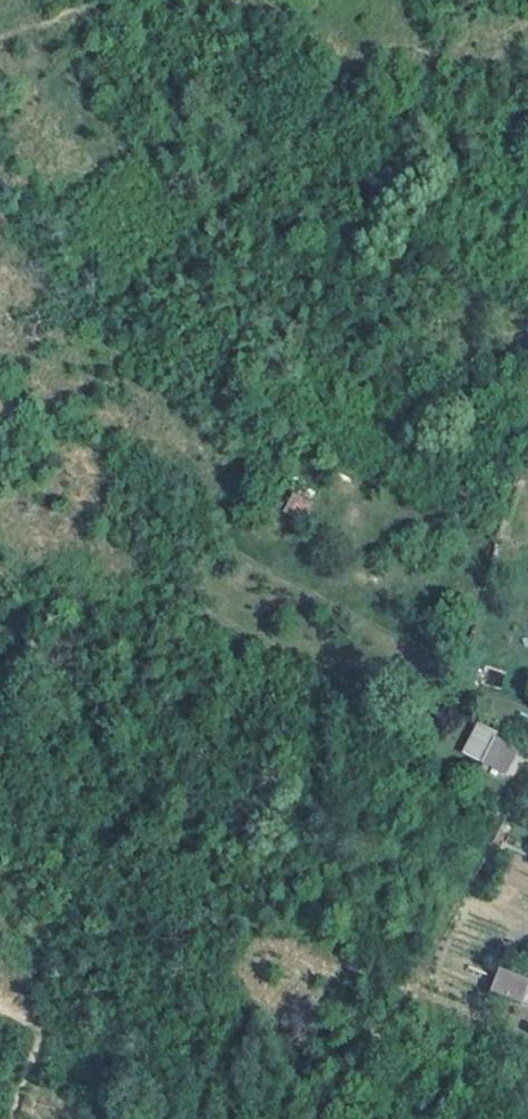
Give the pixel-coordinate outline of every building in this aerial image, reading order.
[(505,775),(521,745),(476,722),(460,752),(505,775)] [(505,967),(497,989),(522,999),(527,984),(527,977),(505,967)]
